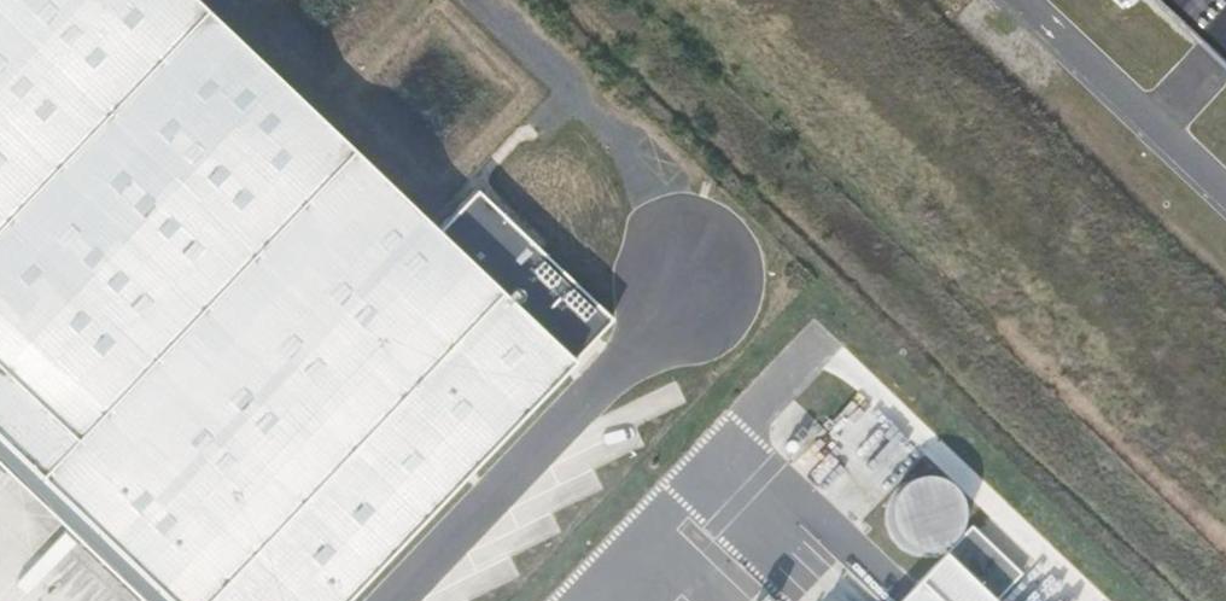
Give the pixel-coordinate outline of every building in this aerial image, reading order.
[(174,600),(340,600),(575,357),(438,228),(197,0),(0,0),(0,436),(174,600)] [(1225,69),(1225,0),(1152,0),(1225,69)] [(438,228),(575,357),(612,315),(476,187),(438,228)] [(0,436),(0,460),(148,600),(174,600),(0,436)] [(931,549),(943,547),(953,540),(960,531),(964,520),(964,508),(961,496),(953,487),(943,480),(932,477),(920,478),(909,483),(900,491),(894,501),(892,513),(894,525),(900,535),(908,543),(919,548),(931,549)] [(973,525),(901,600),(997,600),(1024,573),(973,525)]
